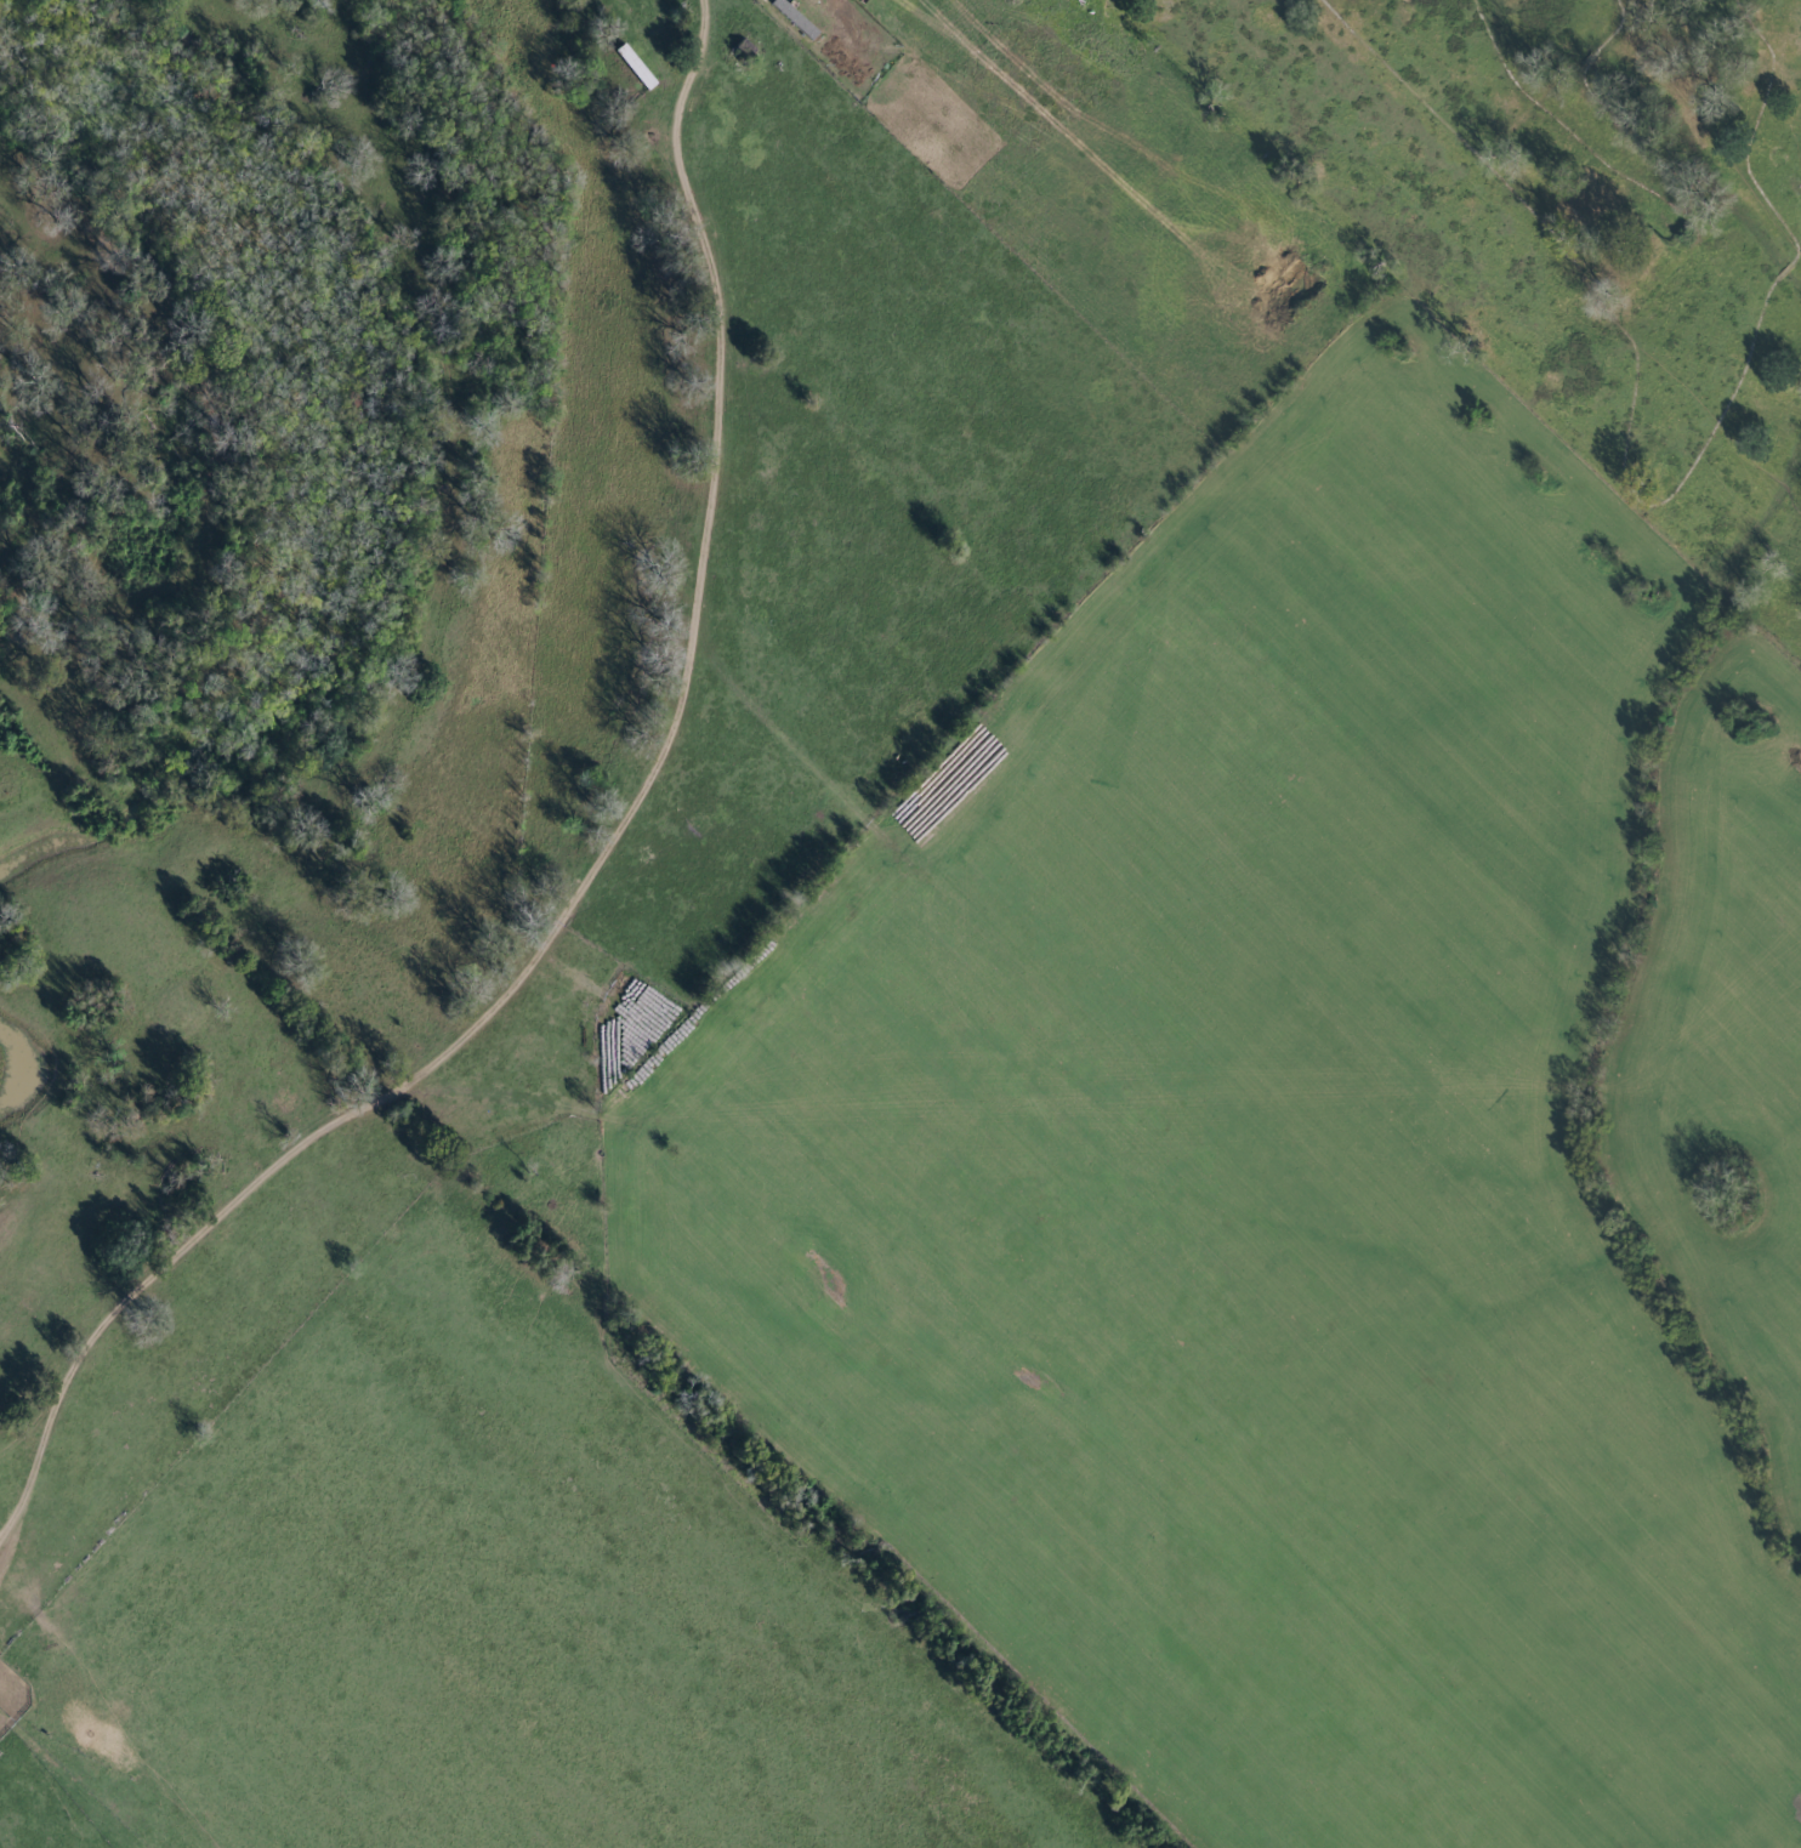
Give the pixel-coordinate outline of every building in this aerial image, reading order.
[(781,0),(768,0),(766,2),(806,41),(815,33),(781,0)]
